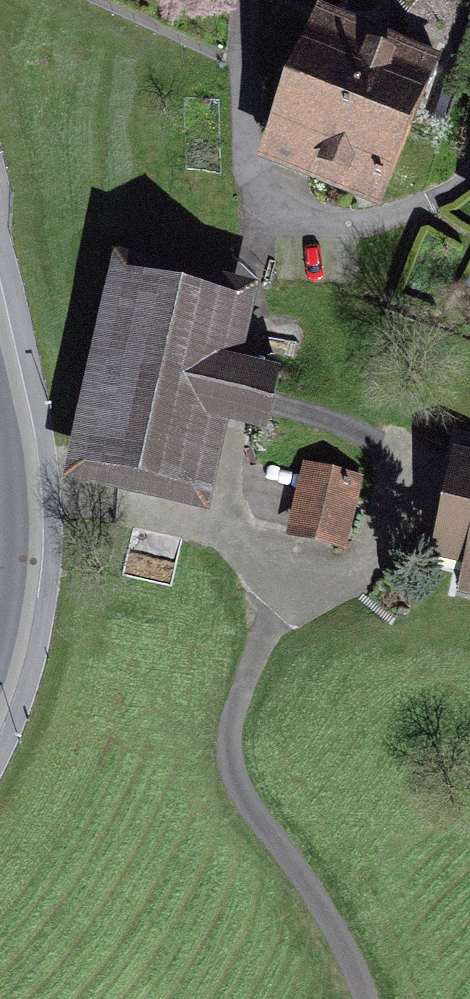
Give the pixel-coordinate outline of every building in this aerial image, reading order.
[(427,56),(318,16),(269,149),(378,189),(427,56)] [(262,308),(119,272),(70,470),(211,505),(229,430),(265,438),(280,376),(247,368),(262,308)] [(457,456),(435,568),(455,572),(450,600),(469,603),(469,458),(457,456)] [(380,498),(314,478),(293,546),(359,566),(380,498)]
